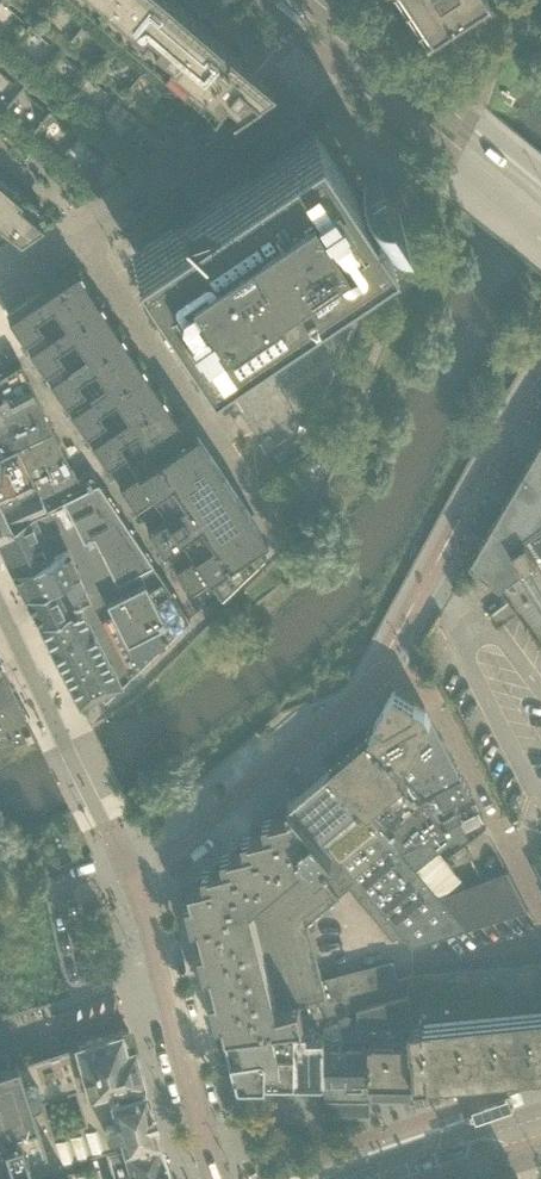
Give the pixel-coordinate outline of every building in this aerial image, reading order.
[(4,122),(20,135),(16,139),(46,164),(50,160),(66,173),(87,191),(94,186),(99,190),(117,177),(113,173),(122,167),(134,159),(158,143),(178,129),(202,113),(214,105),(253,79),(268,69),(266,68),(261,64),(242,48),(239,46),(213,24),(211,22),(185,0),(0,0),(0,118),(4,122)] [(418,19),(447,0),(406,0),(418,19)] [(388,237),(370,211),(379,205),(382,208),(395,199),(378,174),(365,183),(375,198),(366,204),(312,124),(127,248),(203,361),(388,237)] [(8,179),(0,173),(0,190),(8,179)] [(0,190),(0,223),(19,237),(46,219),(19,196),(23,192),(8,179),(0,190)] [(6,313),(24,340),(29,347),(93,303),(98,300),(80,275),(76,278),(72,273),(77,269),(75,267),(6,313)] [(93,303),(29,347),(49,377),(114,334),(118,331),(101,306),(96,309),(93,303)] [(49,377),(70,408),(134,365),(139,362),(122,337),(117,340),(114,334),(49,377)] [(0,412),(35,394),(19,363),(18,362),(1,373),(0,374),(0,412)] [(143,367),(138,371),(134,365),(70,408),(91,439),(155,396),(160,393),(143,367)] [(50,427),(35,394),(0,412),(0,452),(50,427)] [(159,401),(155,396),(91,439),(112,470),(181,424),(163,398),(159,401)] [(181,424),(112,470),(202,605),(263,547),(257,537),(264,533),(193,427),(186,432),(181,424)] [(50,427),(0,452),(0,489),(13,483),(11,479),(63,453),(50,427)] [(540,442),(529,460),(528,463),(471,559),(478,564),(501,582),(540,637),(540,440),(540,442)] [(45,506),(82,487),(71,465),(70,466),(63,453),(11,479),(13,483),(0,489),(0,525),(45,506)] [(45,635),(77,700),(96,690),(104,698),(114,689),(189,617),(96,481),(90,483),(82,487),(45,506),(0,525),(0,544),(13,571),(45,635)] [(12,686),(0,663),(0,692),(12,686)] [(17,728),(28,723),(29,722),(27,717),(19,702),(11,687),(0,692),(0,726),(17,728)] [(379,731),(374,735),(425,798),(438,791),(463,778),(427,710),(423,708),(409,700),(394,690),(385,705),(379,714),(375,721),(381,729),(379,731)] [(371,732),(330,767),(402,851),(459,822),(464,819),(456,803),(446,808),(438,791),(425,798),(374,735),(371,732)] [(330,767),(290,800),(352,874),(402,851),(330,767)] [(446,808),(456,803),(472,795),(463,778),(438,791),(446,808)] [(211,867),(192,883),(228,1030),(229,1034),(296,1028),(296,1021),(358,1006),(370,1003),(408,992),(407,975),(396,976),(394,966),(393,962),(387,964),(323,980),(314,945),(308,921),(349,886),(394,939),(398,935),(401,932),(352,874),(290,800),(288,801),(272,816),(251,833),(230,850),(211,867)] [(464,819),(459,822),(465,832),(483,823),(477,813),(464,819)] [(459,822),(402,851),(417,869),(453,839),(461,840),(461,834),(465,832),(459,822)] [(352,874),(401,932),(413,946),(467,928),(441,897),(417,869),(402,851),(352,874)] [(495,876),(441,897),(467,928),(528,909),(509,871),(496,878),(495,876)] [(407,975),(408,992),(411,1047),(413,1047),(414,1047),(416,1079),(430,1078),(463,1074),(466,1074),(498,1070),(502,1070),(533,1067),(537,1067),(540,1066),(540,962),(407,975)] [(370,1040),(370,1046),(370,1078),(416,1079),(414,1047),(411,1047),(408,992),(370,1003),(370,1035),(378,1035),(378,1039),(375,1039),(375,1040),(370,1040)] [(360,1035),(370,1035),(370,1003),(358,1006),(360,1035)] [(370,1078),(370,1046),(332,1046),(332,1039),(344,1037),(343,1023),(323,1027),(323,1078),(326,1078),(326,1097),(370,1097),(370,1078)] [(313,1028),(296,1028),(229,1034),(238,1070),(239,1070),(247,1078),(319,1078),(319,1034),(313,1034),(313,1028)] [(76,1165),(74,1160),(103,1152),(156,1135),(143,1087),(139,1088),(137,1081),(141,1079),(127,1029),(75,1043),(27,1058),(24,1047),(0,1055),(0,1178),(30,1178),(76,1165)] [(105,1151),(113,1178),(169,1178),(156,1135),(105,1151)] [(92,1160),(76,1165),(30,1178),(98,1178),(92,1160)]
